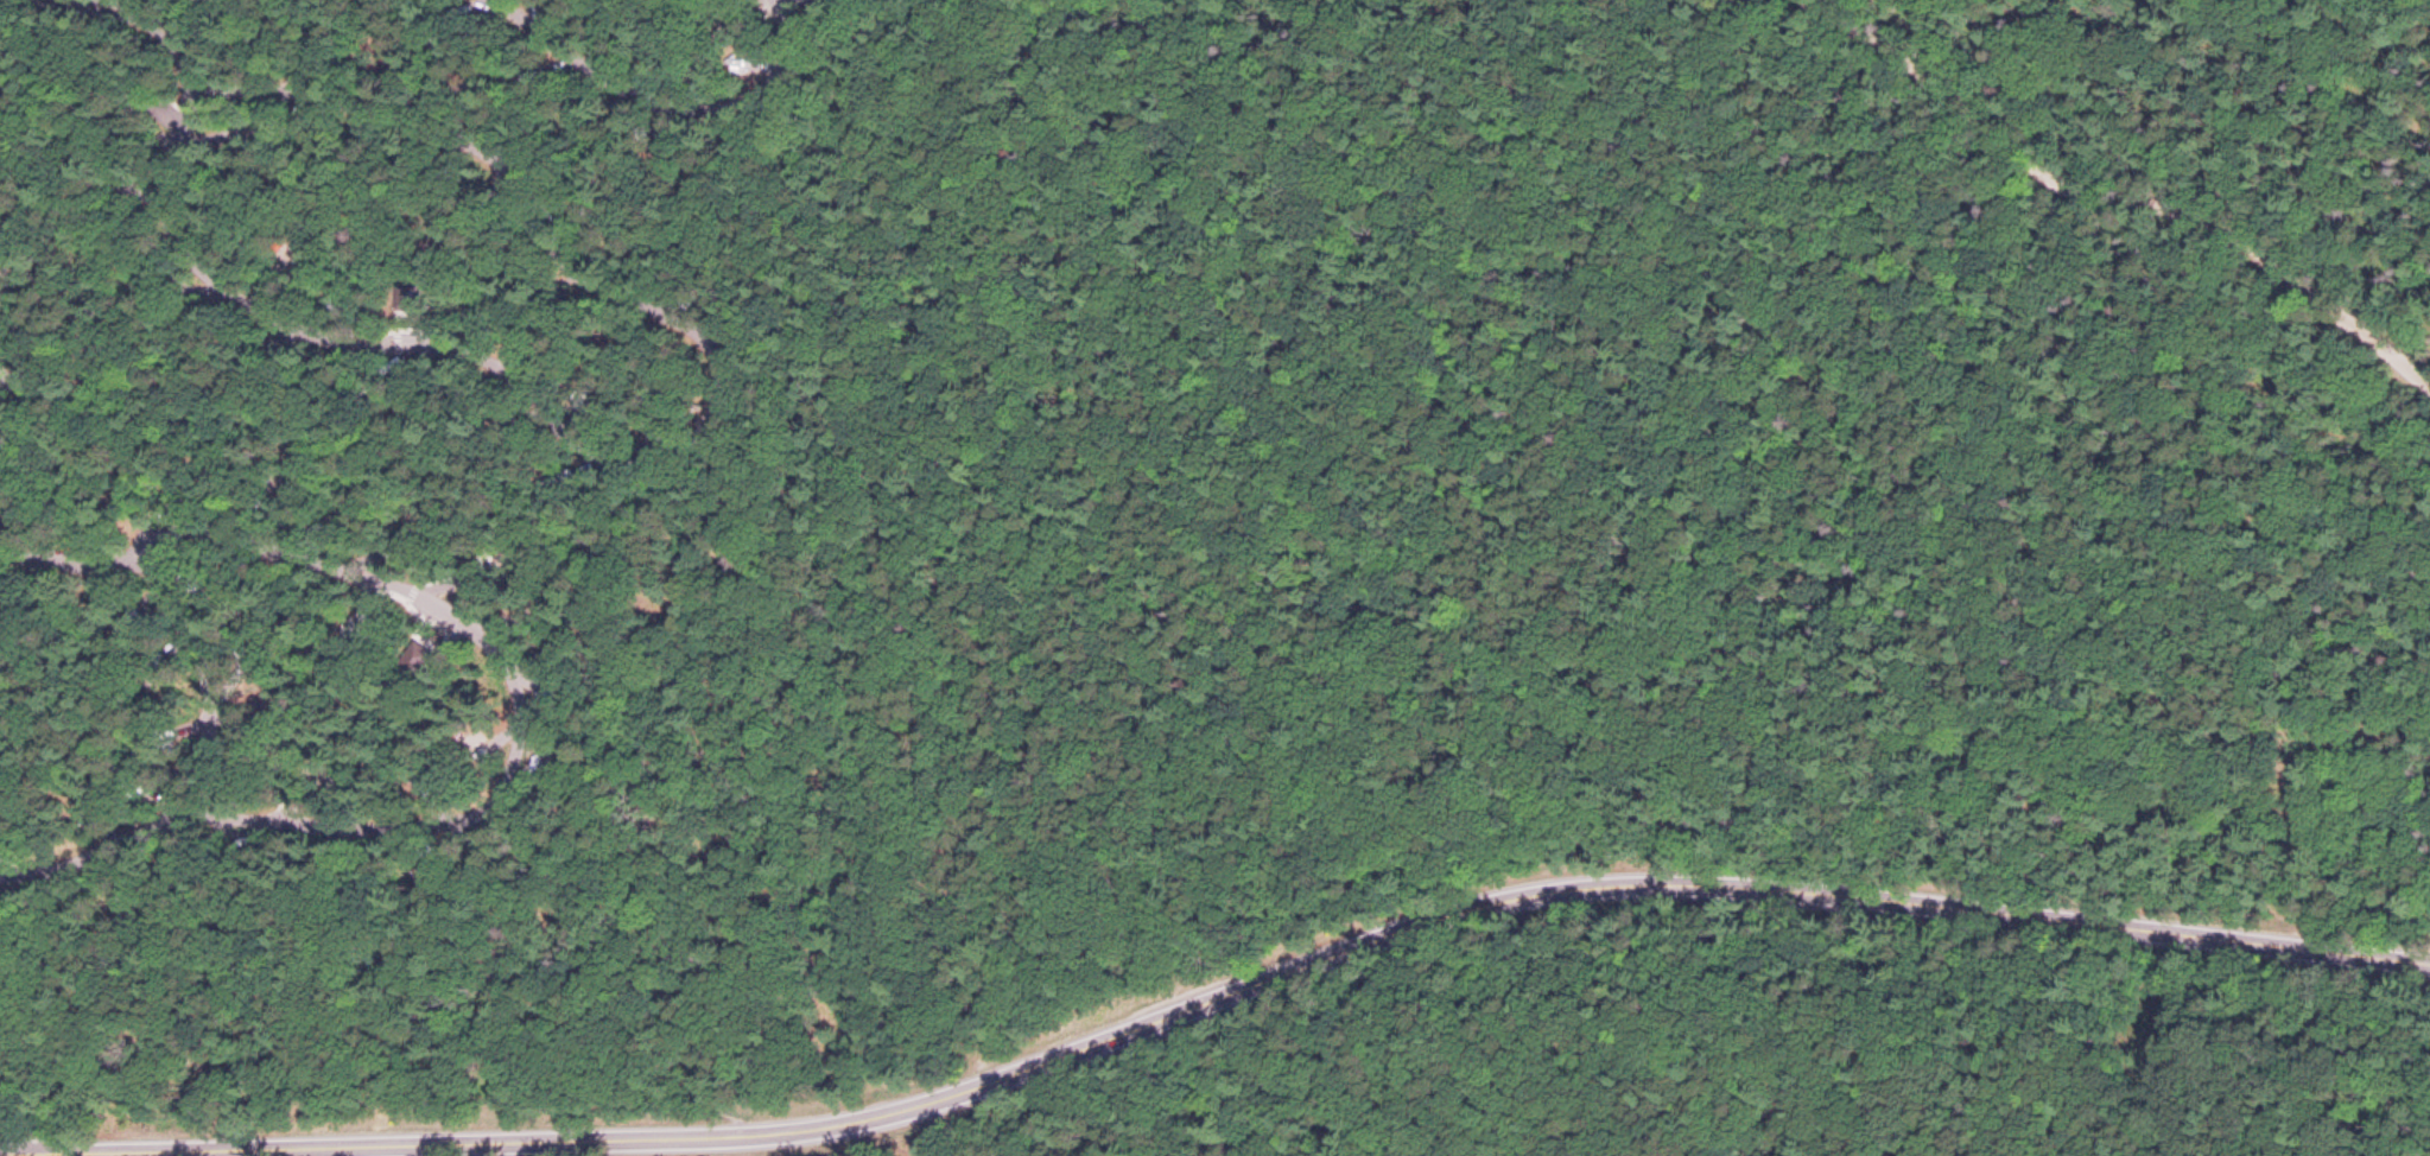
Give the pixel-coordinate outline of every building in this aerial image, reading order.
[(385,277),(383,305),(412,305),(412,277),(385,277)] [(404,635),(391,653),(411,667),(424,648),(404,635)]
